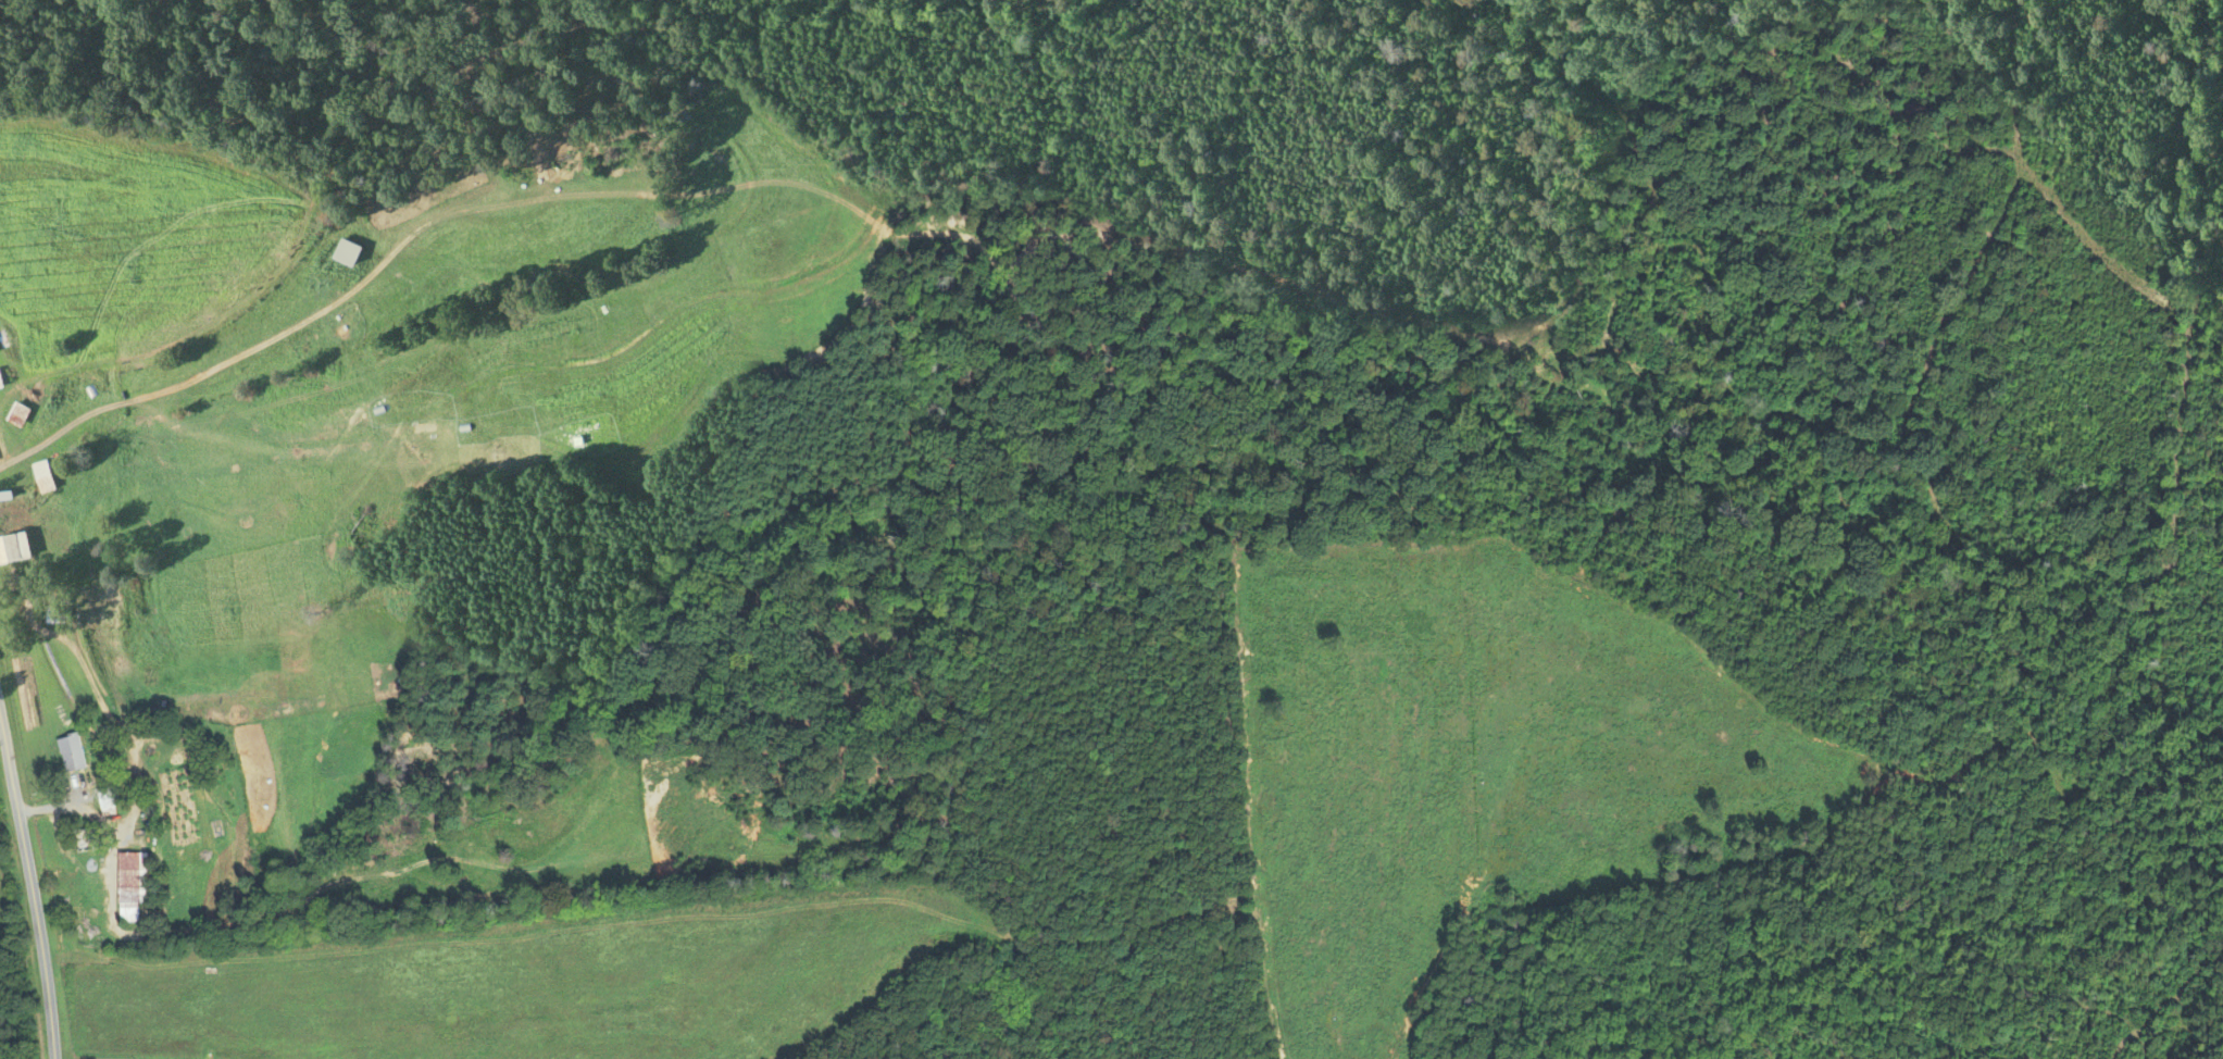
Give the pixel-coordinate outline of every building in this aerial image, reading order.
[(336,257),(357,267),(366,247),(345,237),(336,257)] [(4,365),(0,366),(0,386),(9,384),(4,365)] [(20,426),(30,408),(14,399),(4,418),(20,426)] [(30,462),(40,493),(56,488),(46,457),(30,462)] [(28,557),(32,556),(27,530),(0,535),(0,563),(14,560),(16,572),(30,569),(28,557)] [(61,737),(68,771),(88,767),(82,733),(61,737)] [(104,813),(124,809),(118,782),(98,786),(104,813)] [(141,920),(141,902),(151,902),(151,851),(123,851),(123,920),(141,920)]
